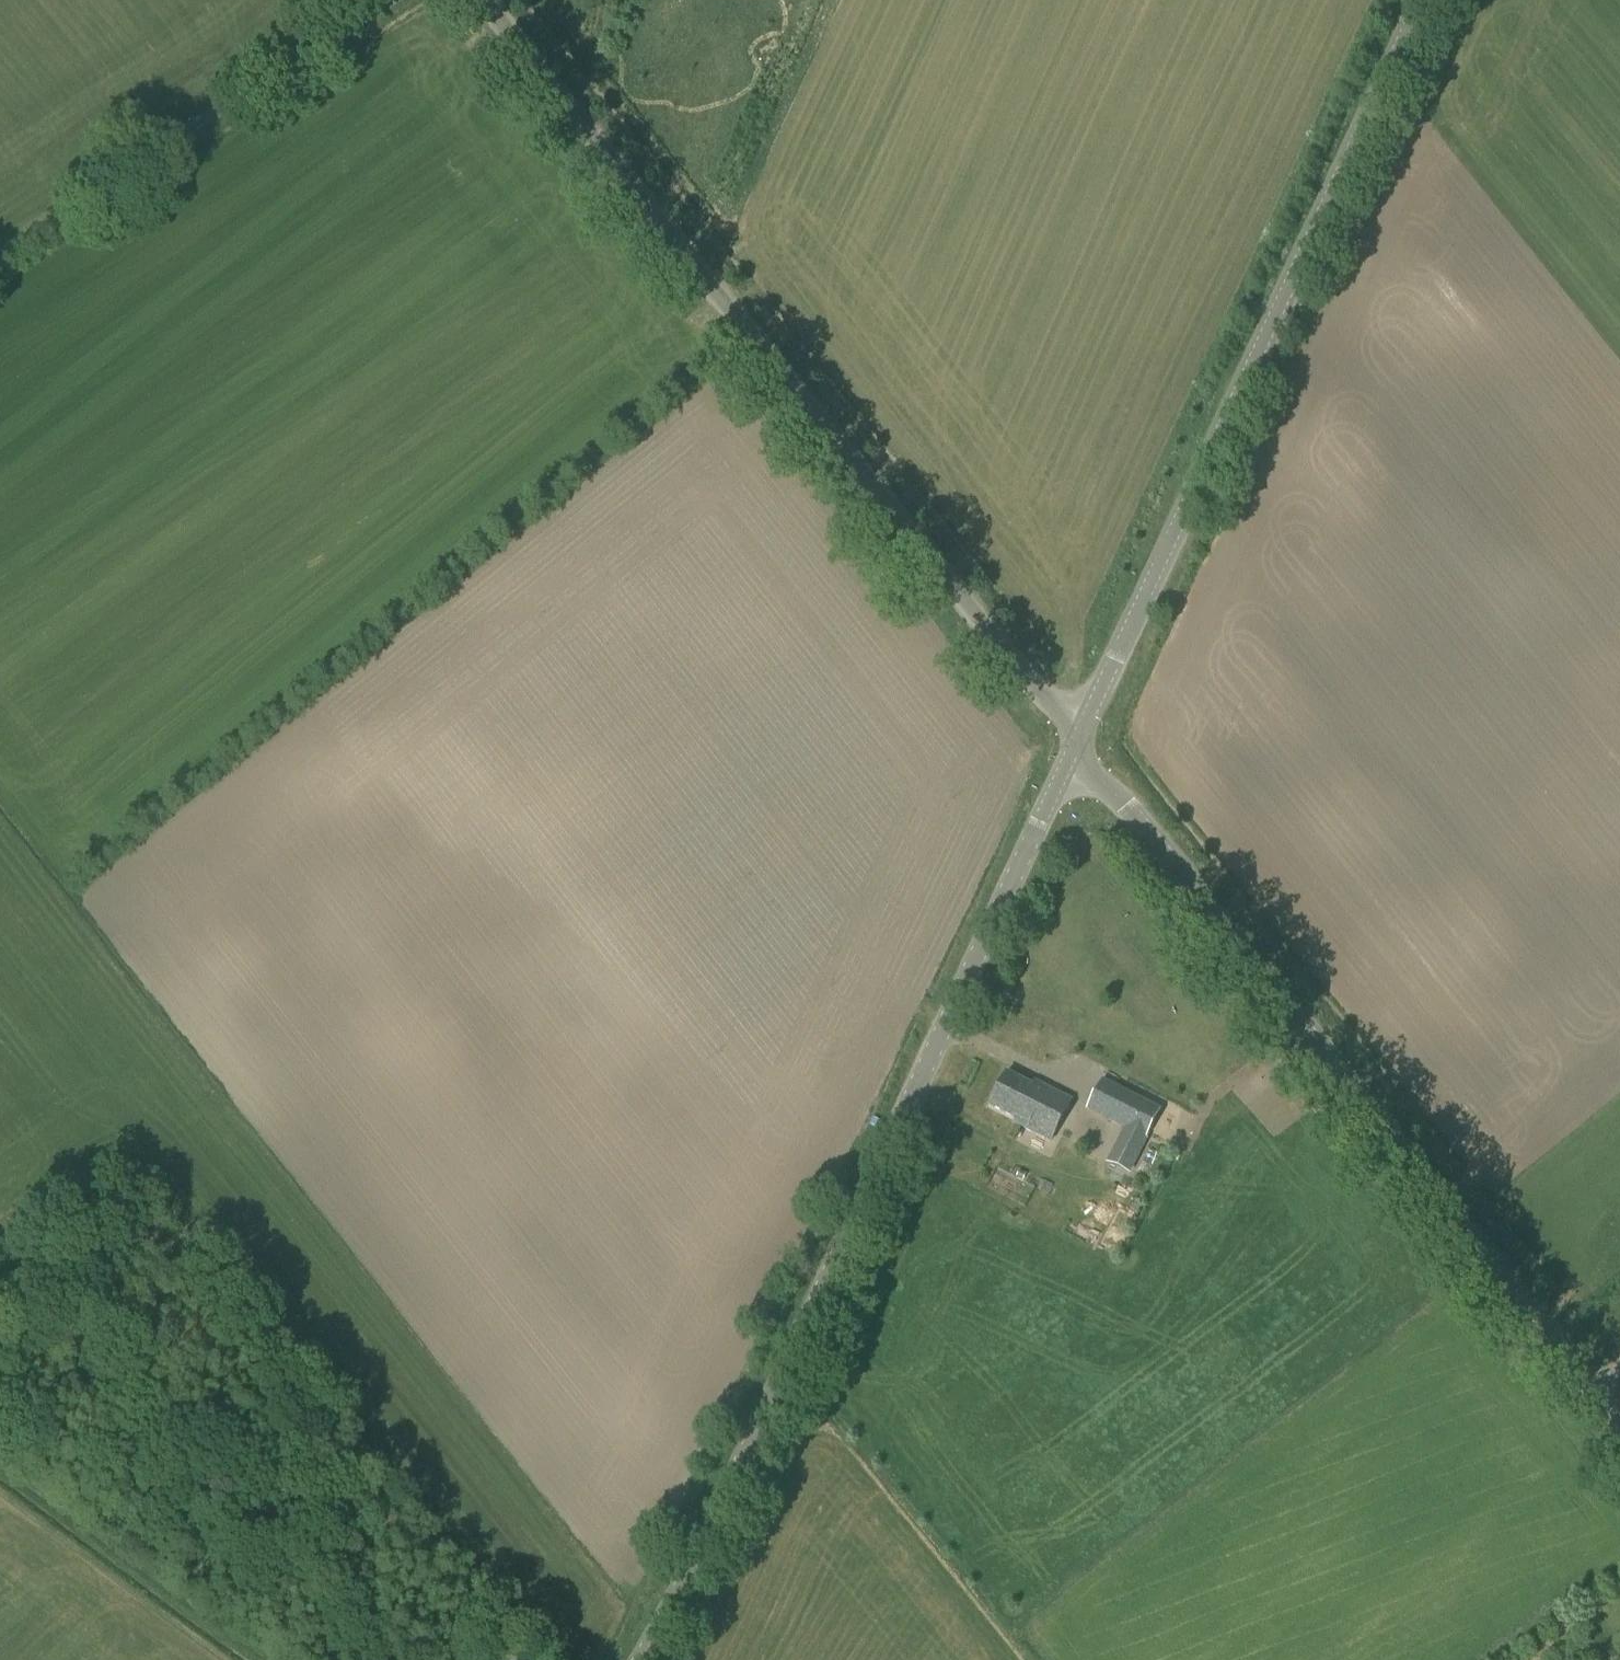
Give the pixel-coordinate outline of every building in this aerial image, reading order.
[(1033,1085),(1007,1072),(990,1105),(1017,1118),(1014,1122),(1052,1141),(1072,1100),(1035,1082),(1033,1085)] [(1160,1109),(1121,1089),(1107,1117),(1126,1127),(1146,1136),(1160,1109)] [(1104,1123),(1084,1143),(1111,1171),(1131,1151),(1104,1123)]
